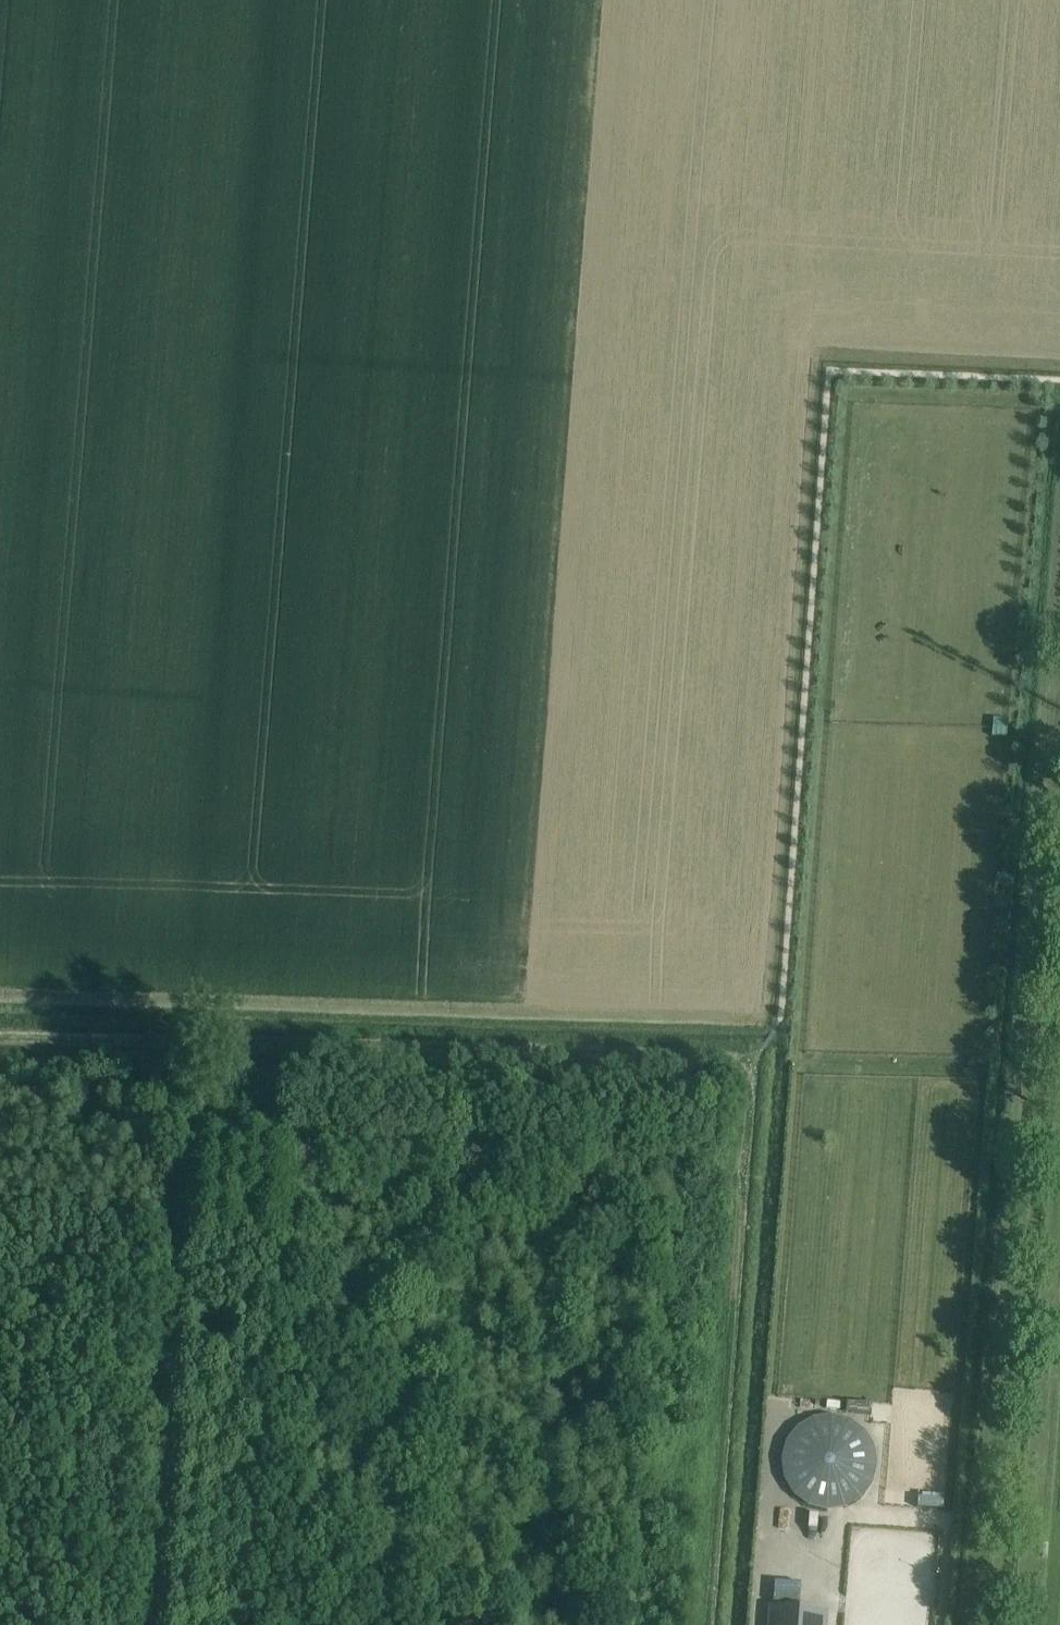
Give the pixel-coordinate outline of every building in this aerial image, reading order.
[(812,1508),(827,1511),(842,1509),(855,1503),(866,1493),(873,1480),(876,1465),(874,1450),(868,1437),(858,1426),(845,1419),(831,1416),(816,1418),(802,1424),(791,1434),(784,1447),(781,1461),(783,1476),(789,1490),(799,1501),(812,1508)] [(770,1624),(823,1624),(824,1611),(772,1607),(770,1624)]
